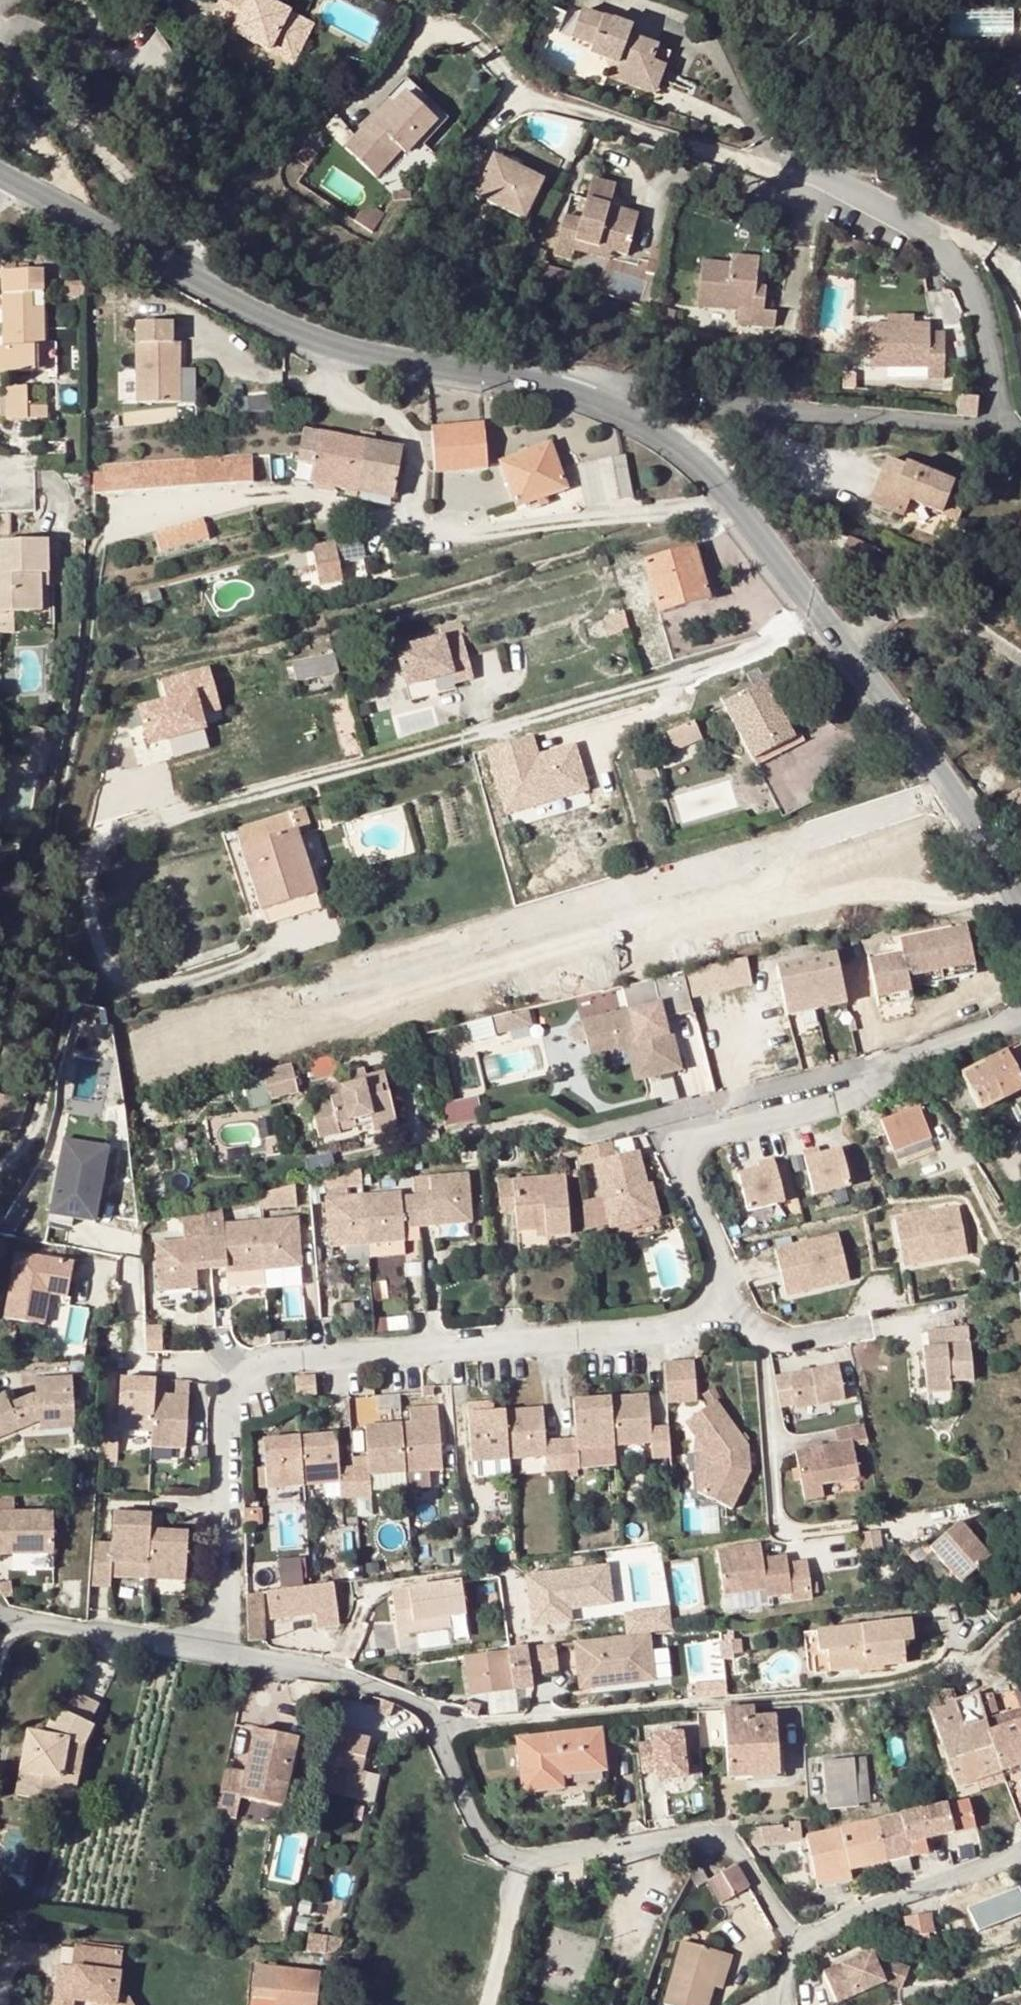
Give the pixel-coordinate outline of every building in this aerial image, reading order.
[(256,0),(222,0),(213,19),(237,30),(235,35),(295,65),(313,28),(256,0)] [(645,72),(650,59),(655,44),(628,34),(630,27),(580,9),(570,35),(592,43),(589,52),(605,57),(609,65),(616,61),(645,72)] [(655,44),(650,59),(665,64),(670,50),(655,44)] [(654,92),(665,64),(650,59),(645,72),(616,61),(609,65),(610,67),(618,69),(616,79),(654,92)] [(387,99),(390,103),(394,106),(406,93),(437,122),(426,134),(431,138),(448,118),(408,78),(387,99)] [(406,155),(426,134),(437,122),(406,93),(394,106),(390,103),(347,150),(376,178),(401,150),(406,155)] [(540,181),(491,157),(472,194),(521,218),(540,181)] [(575,242),(609,252),(625,256),(637,216),(608,208),(614,187),(590,181),(585,201),(580,221),(578,229),(561,224),(552,253),(570,258),(572,249),(575,242)] [(578,229),(580,221),(563,217),(561,224),(578,229)] [(607,259),(609,252),(575,242),(572,249),(607,259)] [(733,253),(733,262),(761,265),(761,255),(733,253)] [(758,291),(759,283),(761,265),(733,262),(703,259),(700,302),(739,305),(738,319),(775,323),(777,307),(766,306),(767,292),(758,291)] [(574,272),(548,265),(546,274),(571,282),(574,272)] [(37,373),(36,349),(46,348),(45,309),(31,309),(31,296),(44,296),(44,272),(4,272),(6,347),(0,348),(0,373),(37,373)] [(768,284),(759,283),(758,291),(767,292),(768,284)] [(930,320),(869,317),(867,360),(925,363),(925,372),(942,372),(944,328),(930,327),(930,320)] [(172,325),(137,325),(137,405),(181,405),(181,345),(172,344),(172,325)] [(47,372),(46,348),(36,349),(37,373),(47,372)] [(9,421),(38,420),(38,408),(28,407),(27,388),(8,388),(9,421)] [(977,416),(978,395),(959,394),(957,415),(977,416)] [(484,424),(433,428),(436,472),(487,468),(484,424)] [(314,464),(310,482),(359,492),(369,442),(305,430),(300,452),(299,461),(314,464)] [(369,442),(359,492),(394,500),(402,449),(369,442)] [(550,446),(500,463),(517,508),(566,490),(550,446)] [(251,455),(105,464),(105,473),(94,473),(95,494),(253,483),(251,455)] [(624,457),(580,466),(587,505),(631,497),(624,457)] [(880,506),(900,514),(928,476),(888,461),(874,497),(874,501),(875,504),(880,506)] [(943,515),(950,495),(954,486),(928,476),(900,514),(905,516),(911,503),(943,515)] [(967,502),(950,495),(943,515),(960,521),(967,502)] [(205,518),(156,531),(160,550),(209,537),(205,518)] [(879,548),(850,537),(836,568),(866,580),(879,548)] [(0,541),(0,613),(12,613),(40,612),(40,575),(48,575),(47,540),(0,541)] [(332,580),(328,543),(315,546),(320,580),(332,580)] [(695,548),(644,562),(659,613),(683,607),(681,600),(706,593),(695,548)] [(709,602),(706,593),(681,600),(683,607),(709,602)] [(0,613),(0,633),(13,632),(12,613),(0,613)] [(443,636),(396,647),(406,684),(451,673),(454,682),(472,678),(462,637),(444,641),(443,636)] [(340,672),(335,655),(293,662),(297,681),(340,672)] [(213,664),(162,675),(167,698),(135,704),(143,744),(209,731),(205,712),(222,708),(213,664)] [(451,673),(406,684),(409,699),(455,688),(454,682),(451,673)] [(786,702),(780,690),(774,679),(766,683),(778,705),(786,702)] [(755,760),(795,740),(778,705),(766,683),(726,704),(727,705),(755,760)] [(696,721),(693,722),(671,731),(678,748),(699,741),(703,738),(696,721)] [(795,740),(755,760),(758,766),(805,740),(803,735),(795,740)] [(524,738),(513,742),(519,762),(530,758),(524,738)] [(519,762),(513,742),(488,749),(506,811),(580,789),(567,747),(530,758),(519,762)] [(306,808),(291,813),(296,830),(311,825),(306,808)] [(291,813),(238,829),(244,849),(298,833),(296,830),(291,813)] [(244,849),(263,911),(316,895),(298,833),(244,849)] [(320,908),(316,895),(263,911),(267,925),(320,908)] [(873,961),(880,995),(914,988),(912,974),(978,961),(971,926),(904,940),(906,954),(873,961)] [(1002,926),(991,928),(993,936),(1003,933),(1002,926)] [(780,965),(789,1006),(848,992),(839,952),(780,965)] [(748,959),(689,972),(695,997),(754,983),(748,959)] [(582,1010),(659,1000),(657,983),(580,993),(582,1010)] [(672,989),(678,1017),(696,1012),(690,984),(672,989)] [(652,1063),(655,1077),(684,1070),(676,1031),(671,1033),(668,1019),(678,1017),(672,989),(658,991),(661,1003),(585,1020),(591,1047),(637,1037),(644,1065),(652,1063)] [(851,1001),(848,992),(789,1006),(791,1015),(851,1001)] [(522,1009),(490,1016),(494,1032),(527,1024),(523,1008),(522,1009)] [(494,1032),(490,1016),(466,1022),(470,1041),(494,1035),(494,1032)] [(637,1037),(591,1047),(594,1058),(630,1050),(638,1081),(655,1077),(652,1063),(644,1065),(637,1037)] [(1006,1049),(1008,1051),(985,1064),(1004,1099),(1020,1090),(1020,1075),(1011,1057),(1020,1052),(1020,1041),(1006,1049)] [(289,1069),(288,1063),(257,1071),(258,1075),(289,1069)] [(981,1111),(1004,1099),(985,1064),(963,1076),(981,1111)] [(289,1069),(258,1075),(264,1100),(294,1092),(289,1069)] [(345,1083),(362,1079),(361,1071),(343,1076),(345,1083)] [(380,1096),(386,1095),(381,1075),(376,1076),(380,1096)] [(366,1118),(368,1126),(392,1120),(386,1095),(380,1096),(376,1076),(362,1079),(345,1083),(325,1088),(328,1104),(308,1109),(314,1138),(336,1134),(334,1125),(366,1118)] [(0,1093),(0,1122),(20,1128),(28,1101),(0,1093)] [(446,1098),(447,1122),(482,1120),(481,1096),(446,1098)] [(920,1106),(882,1120),(886,1131),(926,1121),(920,1106)] [(336,1134),(368,1126),(366,1118),(334,1125),(336,1134)] [(394,1128),(392,1120),(368,1126),(370,1133),(394,1128)] [(931,1136),(926,1121),(886,1131),(893,1150),(931,1136)] [(615,1152),(612,1140),(583,1147),(586,1160),(615,1152)] [(106,1147),(60,1142),(53,1210),(99,1215),(106,1147)] [(813,1194),(850,1185),(841,1148),(820,1153),(818,1146),(803,1150),(813,1194)] [(607,1200),(651,1189),(649,1181),(642,1148),(597,1158),(607,1200)] [(785,1201),(775,1157),(759,1160),(760,1167),(739,1172),(747,1209),(785,1201)] [(359,1167),(322,1176),(324,1187),(362,1183),(359,1167)] [(402,1189),(326,1196),(330,1244),(404,1238),(404,1226),(475,1219),(470,1173),(467,1171),(431,1174),(432,1193),(403,1195),(402,1189)] [(569,1174),(547,1175),(558,1212),(571,1209),(569,1174)] [(547,1175),(501,1178),(503,1208),(517,1208),(518,1222),(558,1212),(547,1175)] [(294,1183),(257,1192),(259,1206),(296,1203),(294,1183)] [(663,1214),(659,1195),(653,1196),(651,1189),(607,1200),(613,1225),(663,1214)] [(958,1207),(894,1217),(898,1240),(914,1237),(919,1262),(967,1254),(958,1207)] [(572,1231),(571,1209),(558,1212),(518,1222),(518,1227),(537,1226),(548,1225),(549,1234),(572,1231)] [(99,1215),(53,1210),(51,1225),(75,1227),(76,1220),(98,1222),(99,1215)] [(221,1235),(153,1238),(155,1288),(196,1285),(195,1268),(225,1266),(225,1271),(301,1264),(297,1215),(221,1221),(221,1235)] [(538,1234),(549,1234),(548,1225),(537,1226),(538,1234)] [(839,1232),(775,1247),(781,1270),(797,1266),(803,1290),(850,1279),(839,1232)] [(914,1237),(898,1240),(903,1264),(919,1262),(914,1237)] [(76,1262),(21,1251),(7,1315),(45,1324),(51,1293),(69,1296),(76,1262)] [(797,1266),(781,1270),(787,1294),(803,1290),(797,1266)] [(970,1325),(928,1329),(930,1346),(925,1346),(928,1393),(953,1391),(953,1381),(974,1379),(970,1325)] [(700,1359),(669,1361),(671,1375),(672,1403),(703,1400),(700,1359)] [(840,1366),(779,1377),(784,1407),(799,1405),(799,1409),(846,1401),(840,1366)] [(315,1373),(295,1374),(296,1395),(317,1393),(315,1373)] [(36,1421),(74,1420),(72,1377),(34,1379),(34,1394),(10,1405),(5,1393),(0,1395),(0,1436),(36,1421)] [(118,1410),(103,1409),(101,1440),(117,1442),(117,1430),(150,1432),(150,1448),(185,1450),(187,1398),(165,1397),(165,1382),(120,1379),(118,1410)] [(368,1421),(398,1419),(397,1394),(357,1397),(357,1406),(367,1405),(368,1421)] [(676,1457),(674,1425),(655,1427),(652,1395),(579,1400),(581,1439),(549,1441),(546,1409),(499,1412),(497,1403),(472,1404),(476,1462),(550,1456),(551,1471),(585,1469),(584,1447),(657,1443),(658,1459),(676,1457)] [(720,1400),(689,1422),(716,1463),(702,1491),(736,1509),(754,1474),(753,1448),(720,1400)] [(340,1434),(267,1438),(270,1487),(343,1481),(344,1498),(376,1496),(375,1475),(447,1469),(441,1407),(414,1408),(415,1422),(371,1425),(373,1464),(342,1466),(340,1434)] [(74,1420),(36,1421),(37,1431),(74,1430),(74,1420)] [(836,1444),(852,1441),(869,1438),(866,1423),(834,1430),(836,1444)] [(821,1484),(858,1478),(852,1441),(836,1444),(797,1452),(805,1501),(824,1498),(821,1484)] [(821,1484),(824,1498),(861,1490),(858,1478),(821,1484)] [(686,1531),(721,1529),(720,1504),(685,1506),(686,1531)] [(0,1514),(0,1556),(53,1555),(52,1513),(0,1514)] [(113,1543),(95,1542),(92,1587),(110,1589),(110,1577),(112,1557),(148,1559),(146,1580),(186,1582),(188,1533),(162,1532),(163,1516),(114,1513),(113,1543)] [(963,1519),(934,1545),(965,1579),(992,1554),(999,1560),(1012,1549),(981,1517),(970,1525),(963,1519)] [(760,1544),(717,1549),(723,1594),(765,1589),(766,1596),(790,1593),(791,1601),(811,1598),(807,1561),(787,1564),(786,1556),(762,1559),(760,1544)] [(112,1557),(110,1577),(146,1580),(148,1559),(112,1557)] [(281,1557),(281,1584),(306,1584),(306,1557),(281,1557)] [(611,1564),(529,1574),(535,1625),(617,1615),(611,1564)] [(336,1582),(313,1585),(320,1627),(343,1625),(336,1582)] [(462,1582),(395,1590),(396,1613),(415,1611),(417,1620),(452,1616),(466,1614),(462,1582)] [(256,1592),(239,1594),(239,1640),(258,1639),(256,1592)] [(415,1611),(396,1613),(399,1635),(453,1628),(452,1616),(417,1620),(415,1611)] [(906,1643),(915,1642),(912,1621),(818,1631),(820,1653),(829,1652),(831,1673),(908,1664),(906,1643)] [(607,1639),(577,1642),(582,1688),(656,1679),(651,1633),(641,1634),(607,1639)] [(559,1671),(556,1644),(530,1647),(530,1648),(533,1673),(559,1671)] [(509,1651),(466,1657),(471,1696),(475,1695),(512,1691),(514,1690),(534,1688),(535,1687),(533,1673),(530,1648),(509,1651)] [(62,1771),(77,1775),(82,1748),(94,1726),(89,1723),(99,1704),(75,1691),(57,1725),(52,1736),(44,1734),(28,1732),(23,1758),(17,1794),(47,1800),(57,1801),(57,1797),(62,1771)] [(512,1691),(475,1695),(475,1701),(513,1696),(512,1691)] [(975,1753),(958,1701),(955,1692),(937,1691),(941,1706),(932,1709),(950,1762),(975,1753)] [(992,1733),(980,1695),(958,1701),(975,1753),(996,1746),(992,1733)] [(754,1709),(726,1710),(730,1777),(753,1776),(754,1771),(780,1770),(777,1717),(755,1718),(754,1709)] [(52,1736),(57,1725),(52,1722),(50,1722),(44,1734),(52,1736)] [(992,1733),(996,1746),(1005,1772),(1020,1766),(1020,1724),(992,1733)] [(242,1774),(222,1770),(212,1814),(233,1819),(236,1799),(279,1808),(294,1740),(252,1730),(242,1774)] [(347,1798),(361,1802),(367,1773),(364,1772),(365,1759),(357,1757),(345,1754),(348,1736),(349,1734),(331,1730),(324,1764),(334,1766),(328,1799),(346,1803),(347,1798)] [(601,1732),(521,1740),(526,1791),(564,1787),(563,1779),(562,1773),(572,1772),(605,1768),(601,1732)] [(651,1744),(636,1745),(639,1774),(654,1773),(654,1781),(682,1779),(679,1735),(651,1737),(651,1744)] [(361,1739),(348,1736),(345,1754),(357,1757),(361,1739)] [(1005,1772),(996,1746),(975,1753),(983,1778),(997,1773),(1001,1783),(1008,1780),(1005,1772)] [(983,1778),(975,1753),(950,1762),(958,1786),(983,1778)] [(869,1759),(856,1760),(858,1776),(870,1774),(869,1759)] [(861,1807),(858,1776),(856,1760),(826,1763),(830,1811),(861,1807)] [(781,1779),(780,1770),(754,1771),(753,1776),(730,1777),(730,1783),(781,1779)] [(62,1771),(57,1797),(72,1799),(77,1775),(62,1771)] [(380,1776),(367,1773),(361,1802),(374,1804),(380,1776)] [(279,1808),(236,1799),(233,1819),(275,1827),(279,1808)] [(930,1810),(936,1837),(955,1833),(976,1829),(970,1800),(955,1804),(930,1810)] [(930,1810),(903,1816),(912,1856),(930,1852),(928,1839),(936,1837),(930,1810)] [(912,1856),(903,1816),(880,1822),(889,1862),(893,1861),(910,1857),(912,1856)] [(818,1879),(852,1870),(889,1862),(880,1822),(808,1838),(818,1879)] [(801,1823),(783,1826),(786,1843),(803,1840),(801,1823)] [(783,1826),(760,1829),(764,1846),(786,1843),(783,1826)] [(1013,1827),(1000,1830),(1005,1843),(1016,1840),(1013,1827)] [(976,1829),(955,1833),(958,1846),(974,1843),(975,1845),(981,1843),(977,1828),(976,1829)] [(760,1829),(740,1831),(751,1848),(764,1846),(760,1829)] [(910,1857),(893,1861),(895,1877),(913,1872),(910,1857)] [(702,1865),(694,1877),(699,1885),(710,1879),(702,1865)] [(741,1871),(737,1865),(709,1881),(722,1903),(750,1887),(741,1871)] [(852,1870),(818,1879),(820,1890),(854,1883),(852,1870)] [(1012,1885),(961,1903),(970,1928),(1020,1909),(1012,1885)] [(905,1914),(882,1920),(885,1934),(908,1929),(912,1944),(933,1939),(928,1915),(906,1919),(905,1914)] [(722,1953),(684,1942),(666,2004),(668,2004),(708,2004),(712,1987),(722,1953)] [(75,1944),(73,1965),(58,1963),(54,2002),(74,2004),(75,2001),(92,2003),(92,2004),(135,2004),(134,2004),(131,2000),(128,1998),(125,1997),(119,1996),(123,1946),(114,1944),(113,1949),(75,1944)] [(733,1956),(722,1953),(712,1987),(723,1990),(733,1956)] [(825,1975),(837,2004),(840,2004),(885,1988),(903,1994),(912,1974),(874,1956),(825,1975)] [(257,1967),(254,1998),(276,2000),(275,2004),(316,2004),(320,1974),(257,1967)]
